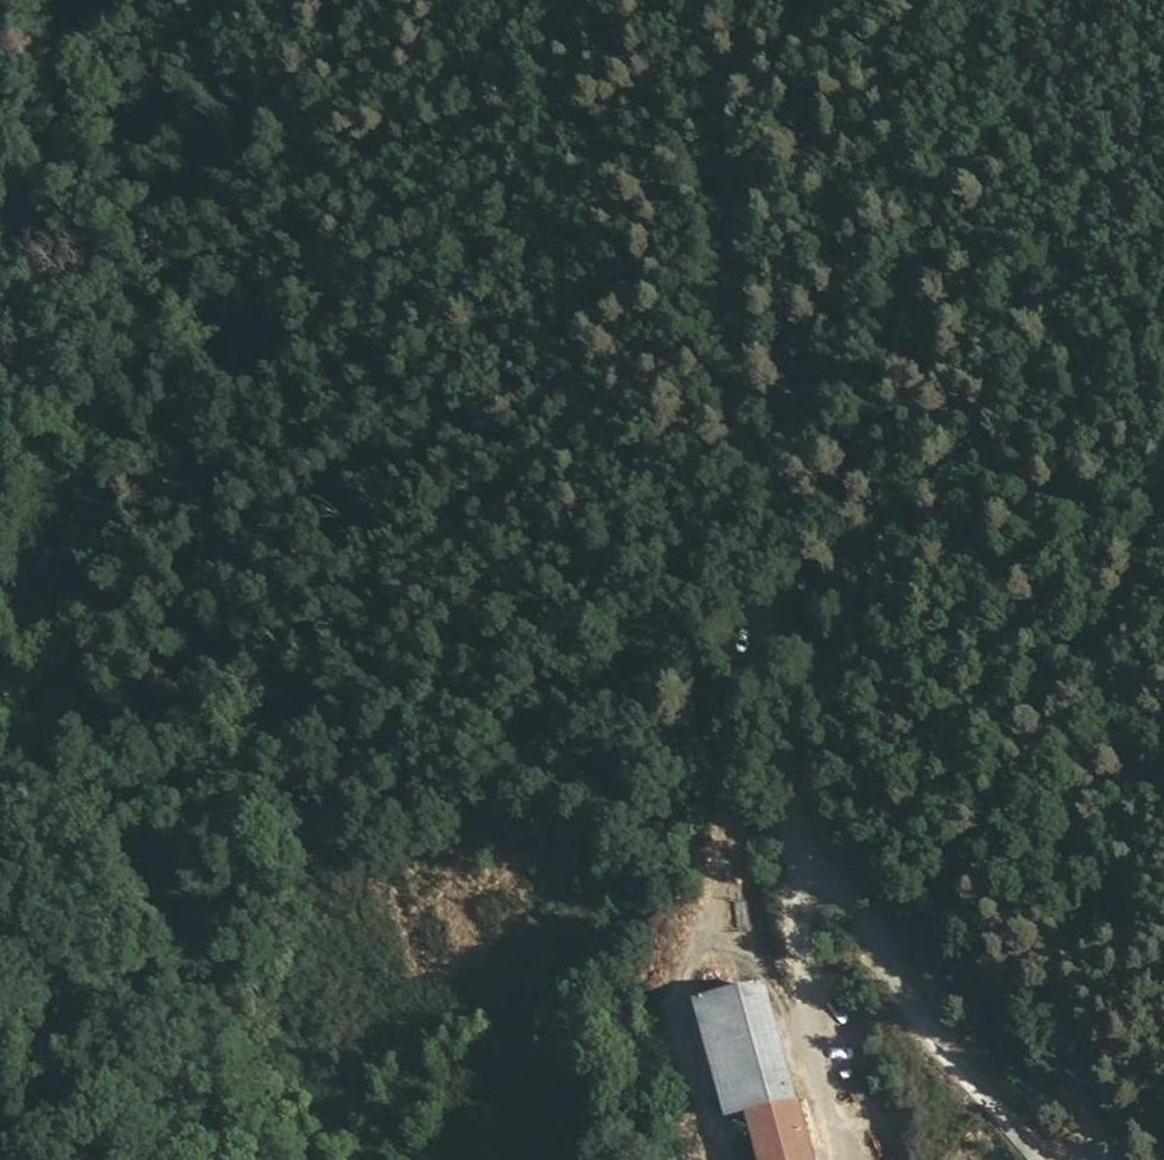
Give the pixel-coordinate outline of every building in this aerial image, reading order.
[(763,989),(687,1009),(719,1128),(741,1122),(795,1107),(763,989)] [(795,1107),(741,1122),(751,1159),(810,1159),(795,1107)]
